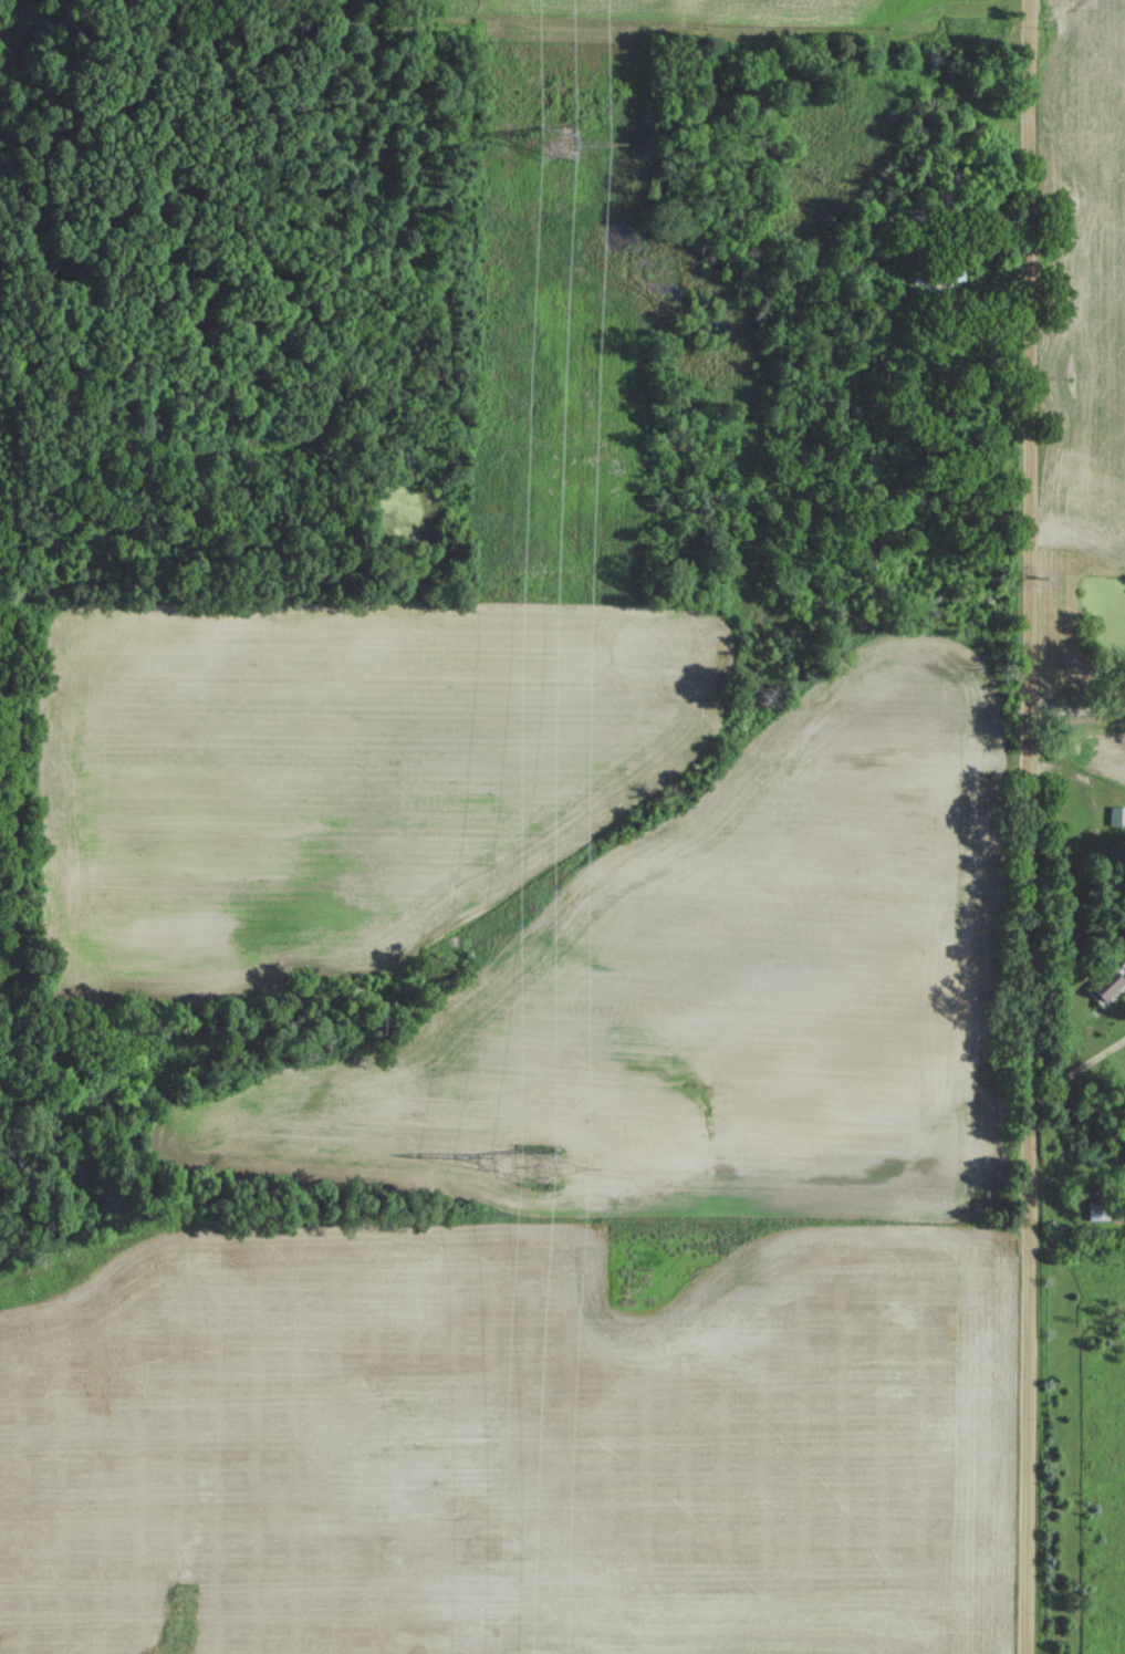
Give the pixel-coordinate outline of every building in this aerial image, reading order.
[(950,270),(913,270),(913,281),(950,281),(950,270)] [(1110,805),(1110,826),(1124,826),(1124,805),(1110,805)] [(1107,1002),(1124,984),(1124,980),(1111,966),(1091,986),(1107,1002)] [(1108,1219),(1108,1200),(1089,1200),(1089,1219),(1108,1219)]
